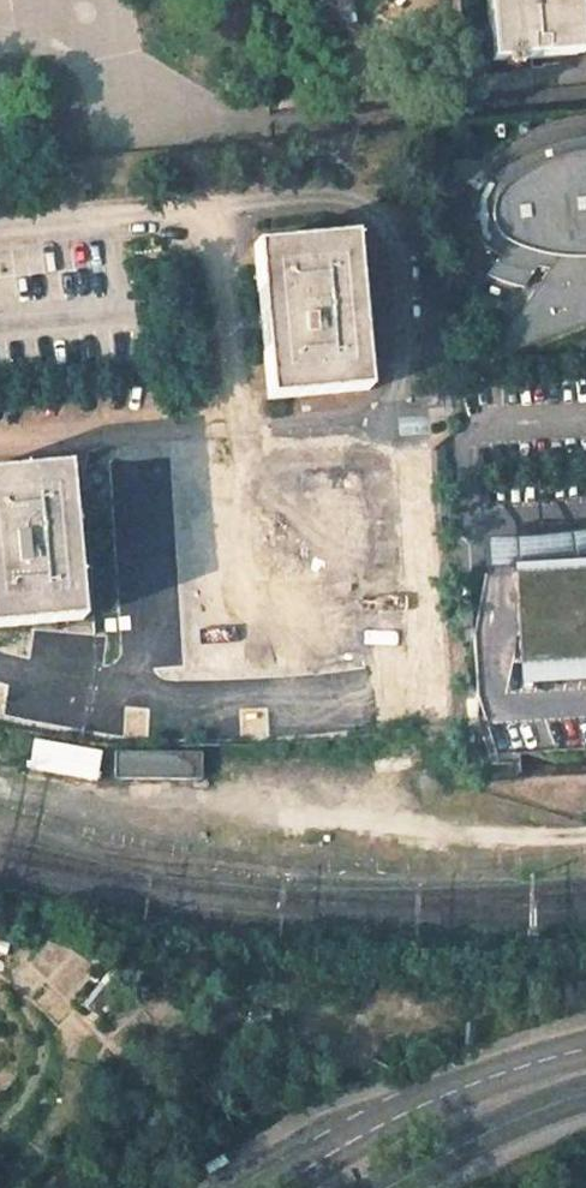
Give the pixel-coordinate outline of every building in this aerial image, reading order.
[(497,62),(577,54),(572,0),(492,0),(497,62)] [(490,361),(585,324),(585,144),(577,145),(575,139),(550,146),(526,157),(511,165),(500,182),(488,180),(478,191),(473,200),(470,217),(472,225),(474,230),(482,243),(494,252),(502,255),(490,273),(529,287),(489,358),(490,361)] [(354,236),(254,245),(268,399),(368,390),(358,283),(354,236)] [(0,472),(0,627),(82,619),(68,465),(45,467),(0,472)] [(487,540),(489,565),(585,555),(585,530),(487,540)] [(468,578),(478,758),(484,758),(524,755),(585,752),(585,571),(503,576),(484,577),(468,578)] [(35,742),(31,768),(95,780),(100,754),(35,742)] [(117,756),(117,780),(204,780),(204,757),(117,756)]
